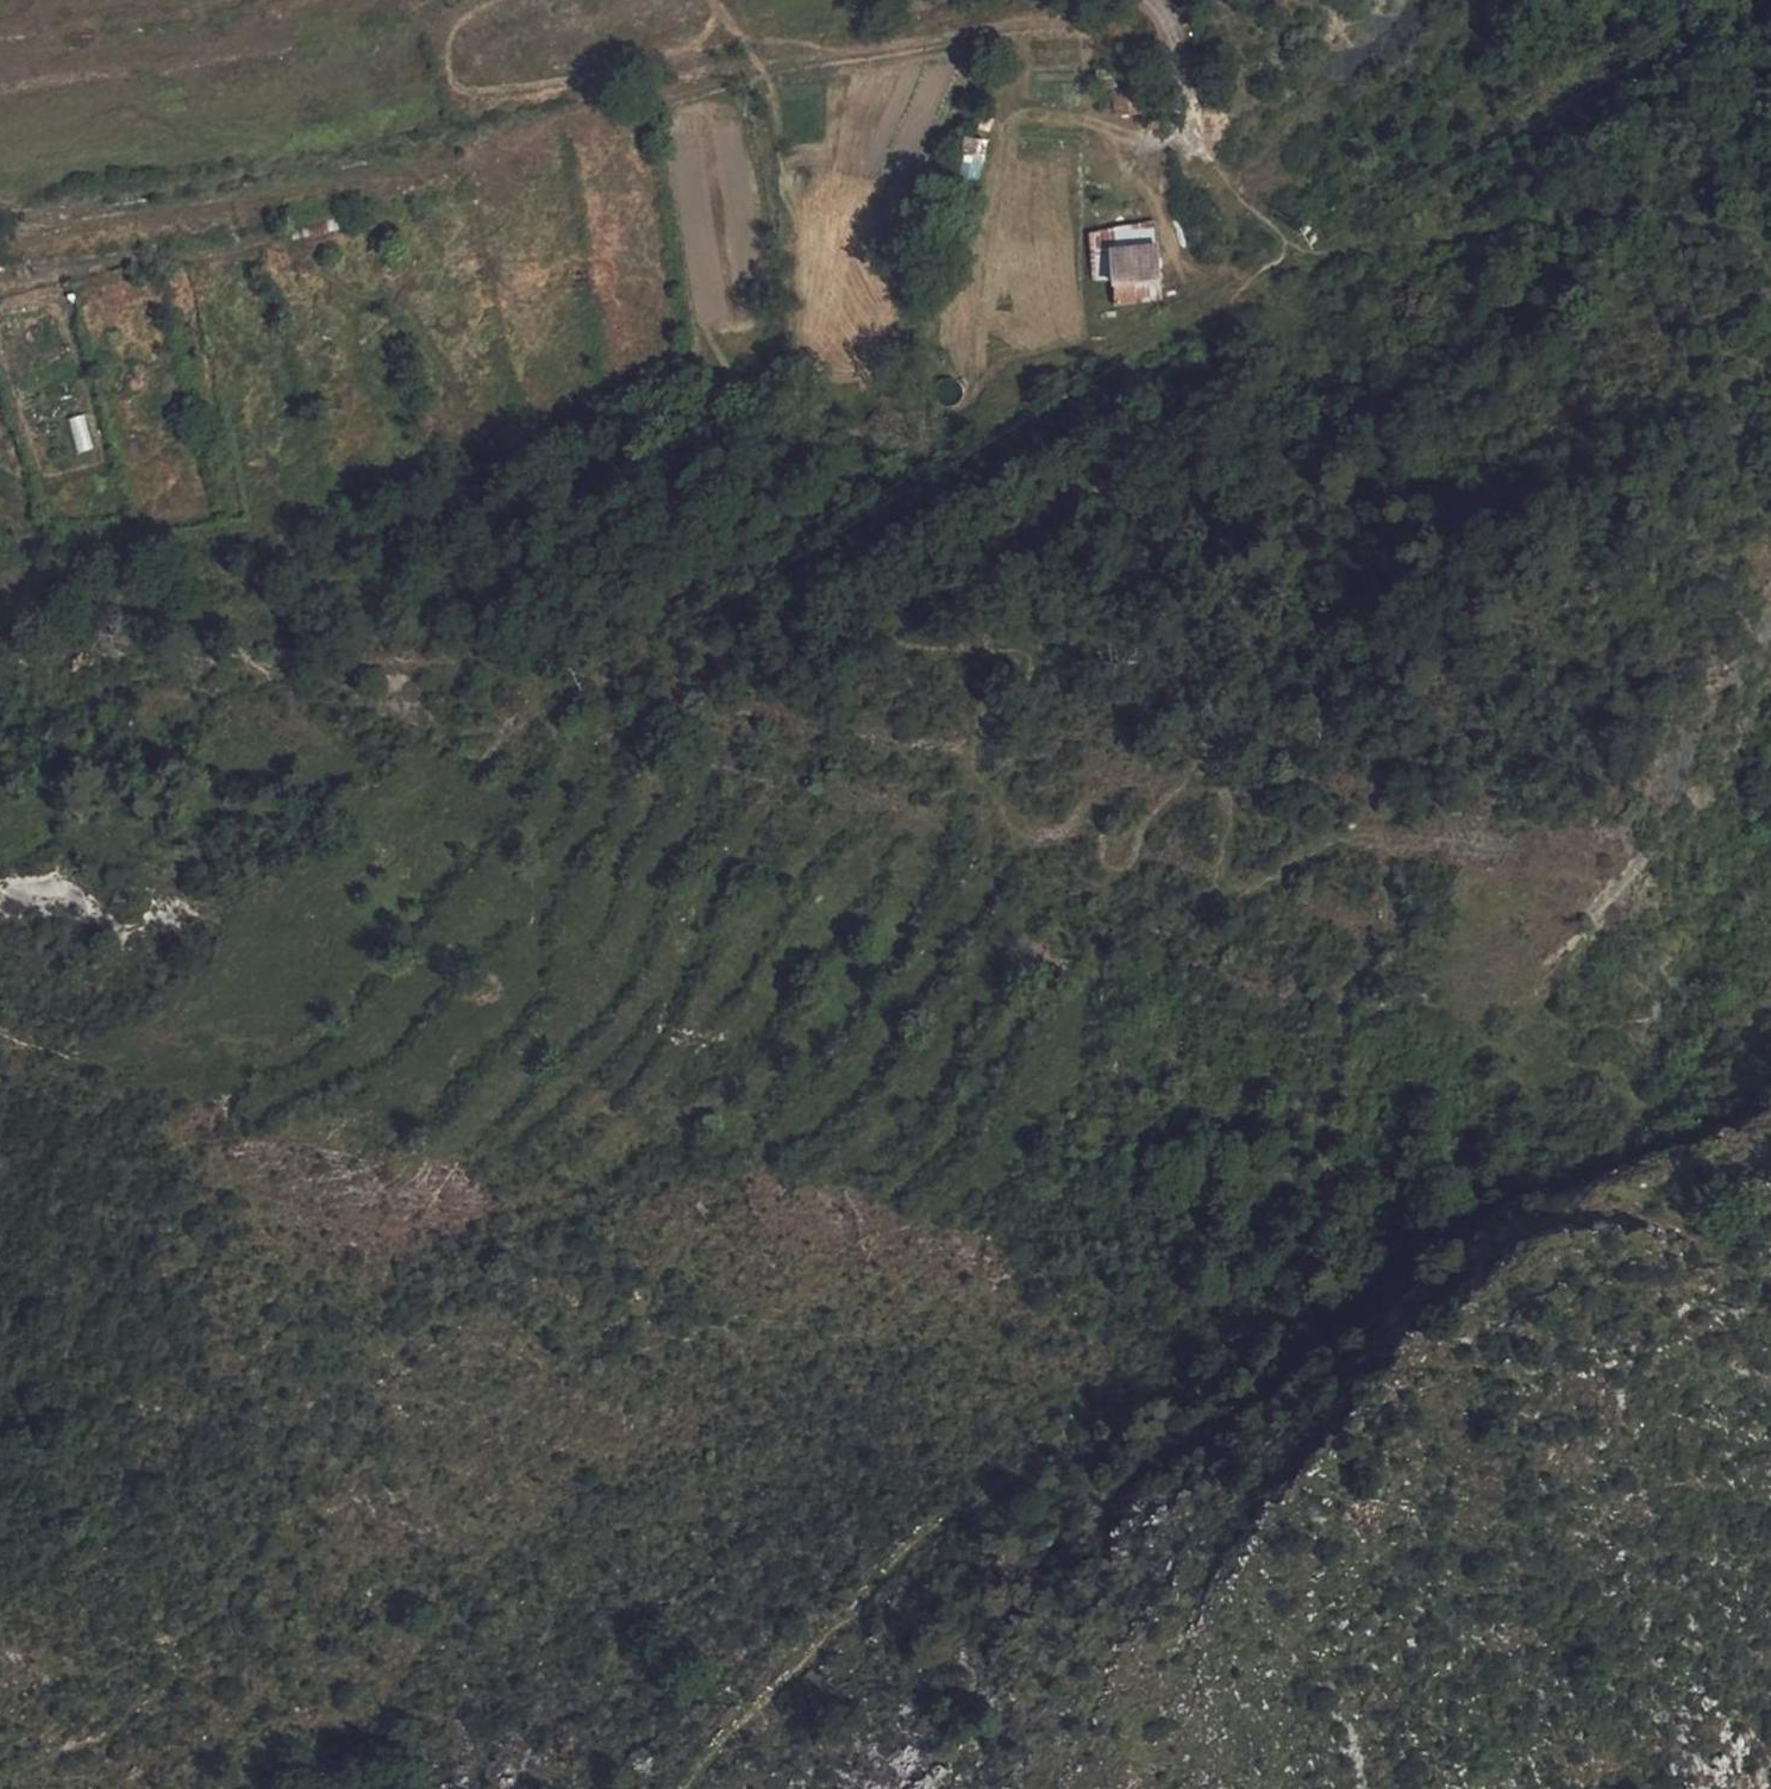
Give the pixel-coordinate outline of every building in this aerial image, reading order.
[(1114,276),(1115,239),(1158,239),(1158,225),(1097,224),(1094,276),(1114,276)] [(1115,239),(1114,276),(1144,275),(1162,276),(1161,239),(1158,239),(1115,239)] [(1144,275),(1114,276),(1114,296),(1126,296),(1127,305),(1144,295),(1144,275)] [(1144,275),(1144,295),(1177,277),(1162,276),(1144,275)]
